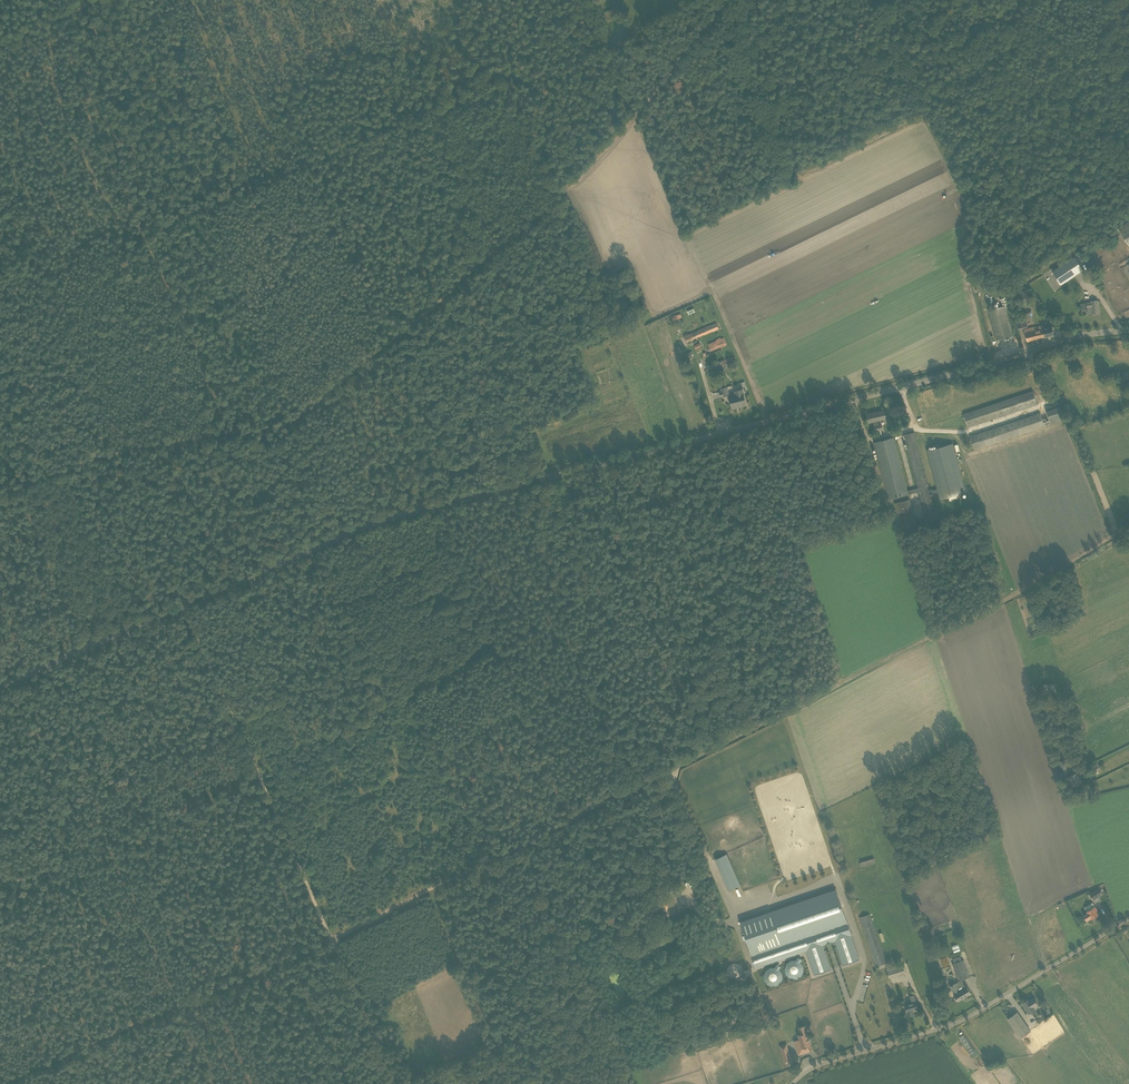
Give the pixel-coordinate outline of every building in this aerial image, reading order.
[(1118,228),(1128,245),(1128,220),(1118,228)] [(1053,271),(1061,284),(1083,270),(1074,257),(1053,271)] [(1087,303),(1087,307),(1088,314),(1099,313),(1098,300),(1091,301),(1091,302),(1087,303)] [(996,340),(1013,336),(1006,305),(999,307),(998,302),(995,303),(995,307),(989,309),(996,340)] [(1017,321),(1018,328),(1033,324),(1032,318),(1017,321)] [(718,328),(716,322),(695,332),(694,331),(692,332),(692,333),(684,336),(686,342),(718,328)] [(1024,329),(1027,341),(1045,337),(1054,335),(1052,326),(1043,328),(1043,325),(1036,327),(1036,326),(1024,329)] [(709,345),(711,351),(726,345),(724,339),(709,345)] [(734,356),(721,361),(723,367),(736,362),(734,356)] [(1020,369),(1023,375),(1032,372),(1030,366),(1020,369)] [(1120,373),(1122,380),(1128,378),(1128,370),(1120,373)] [(729,394),(727,387),(722,388),(722,391),(719,392),(721,397),(729,394)] [(729,396),(732,408),(746,405),(744,394),(742,389),(735,391),(736,394),(729,396)] [(967,426),(1038,404),(1034,390),(963,412),(967,426)] [(1064,419),(1060,406),(1047,410),(1051,423),(1064,419)] [(871,412),(866,414),(868,423),(873,421),(874,426),(875,431),(882,429),(881,424),(879,425),(878,420),(887,418),(885,410),(871,413),(871,412)] [(975,449),(1045,426),(1040,413),(970,436),(975,449)] [(937,489),(930,491),(931,494),(938,492),(940,499),(949,497),(950,499),(957,498),(956,495),(966,493),(953,443),(927,450),(937,489)] [(912,508),(910,499),(894,503),(896,512),(912,508)] [(1064,760),(1057,762),(1059,770),(1066,768),(1064,760)] [(1076,772),(1069,776),(1074,787),(1082,784),(1076,772)] [(727,855),(716,859),(729,890),(740,885),(727,855)] [(874,858),(860,861),(862,866),(876,863),(874,858)] [(740,921),(747,941),(755,965),(807,948),(809,947),(817,971),(817,973),(818,973),(831,969),(822,943),(837,938),(846,964),(860,959),(851,933),(853,933),(838,888),(791,904),(771,911),(777,931),(757,938),(750,918),(740,921)] [(1099,888),(1089,894),(1093,900),(1102,894),(1099,888)] [(1091,918),(1098,914),(1096,911),(1097,910),(1092,903),(1085,907),(1087,911),(1082,914),(1086,921),(1091,918)] [(875,929),(873,923),(869,913),(859,917),(876,966),(886,962),(875,929)] [(958,1001),(971,993),(967,986),(966,987),(961,980),(969,977),(963,960),(962,960),(960,956),(953,958),(954,963),(953,963),(958,981),(959,981),(950,986),(954,993),(954,994),(958,1001)] [(797,958),(797,960),(785,960),(786,977),(803,977),(802,957),(797,958)] [(887,968),(890,978),(905,973),(903,963),(887,968)] [(1026,1000),(1022,1003),(1029,1013),(1035,1009),(1033,1007),(1037,1004),(1033,998),(1027,1001),(1026,1000)] [(907,1011),(908,1016),(914,1014),(912,1009),(918,1008),(916,1002),(905,1005),(907,1011)] [(1021,1037),(1030,1031),(1017,1012),(1008,1019),(1021,1037)] [(794,1040),(799,1055),(810,1051),(808,1046),(811,1045),(807,1032),(808,1032),(806,1024),(798,1027),(800,1034),(798,1035),(799,1039),(794,1040)] [(964,1033),(960,1035),(971,1055),(975,1052),(964,1033)] [(788,1043),(780,1044),(784,1063),(792,1061),(788,1043)]
